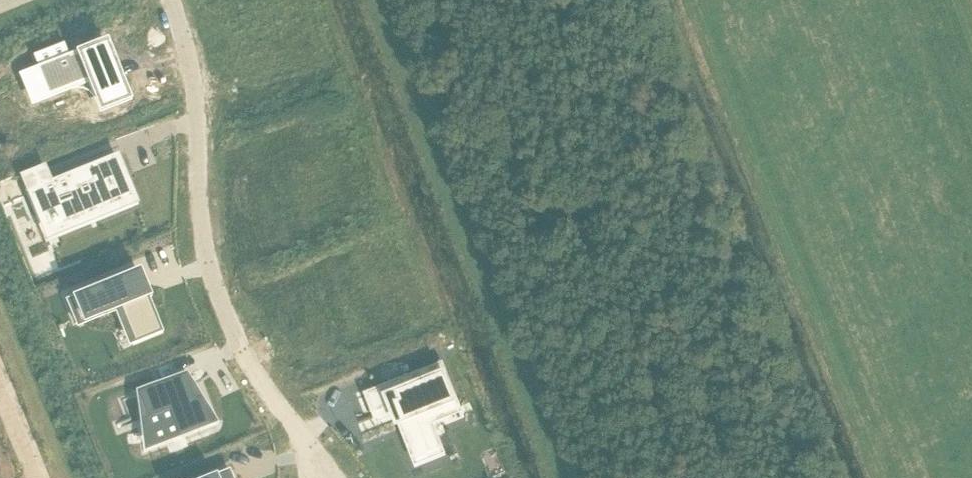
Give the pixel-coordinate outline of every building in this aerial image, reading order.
[(44,81),(50,96),(91,80),(103,109),(127,100),(106,45),(72,59),(71,57),(65,43),(33,55),(44,81)] [(70,177),(29,193),(34,206),(45,201),(57,231),(133,200),(116,158),(86,170),(91,181),(74,188),(70,177)] [(137,272),(71,300),(80,323),(110,311),(103,295),(113,291),(134,342),(161,331),(137,272)] [(405,380),(369,395),(376,412),(375,413),(375,415),(401,404),(405,414),(398,417),(417,463),(429,458),(428,456),(440,451),(427,420),(457,408),(448,386),(451,384),(450,383),(449,383),(442,365),(410,378),(411,381),(406,383),(405,380)] [(186,376),(139,393),(149,420),(170,412),(179,436),(209,425),(200,399),(195,401),(186,376)]
